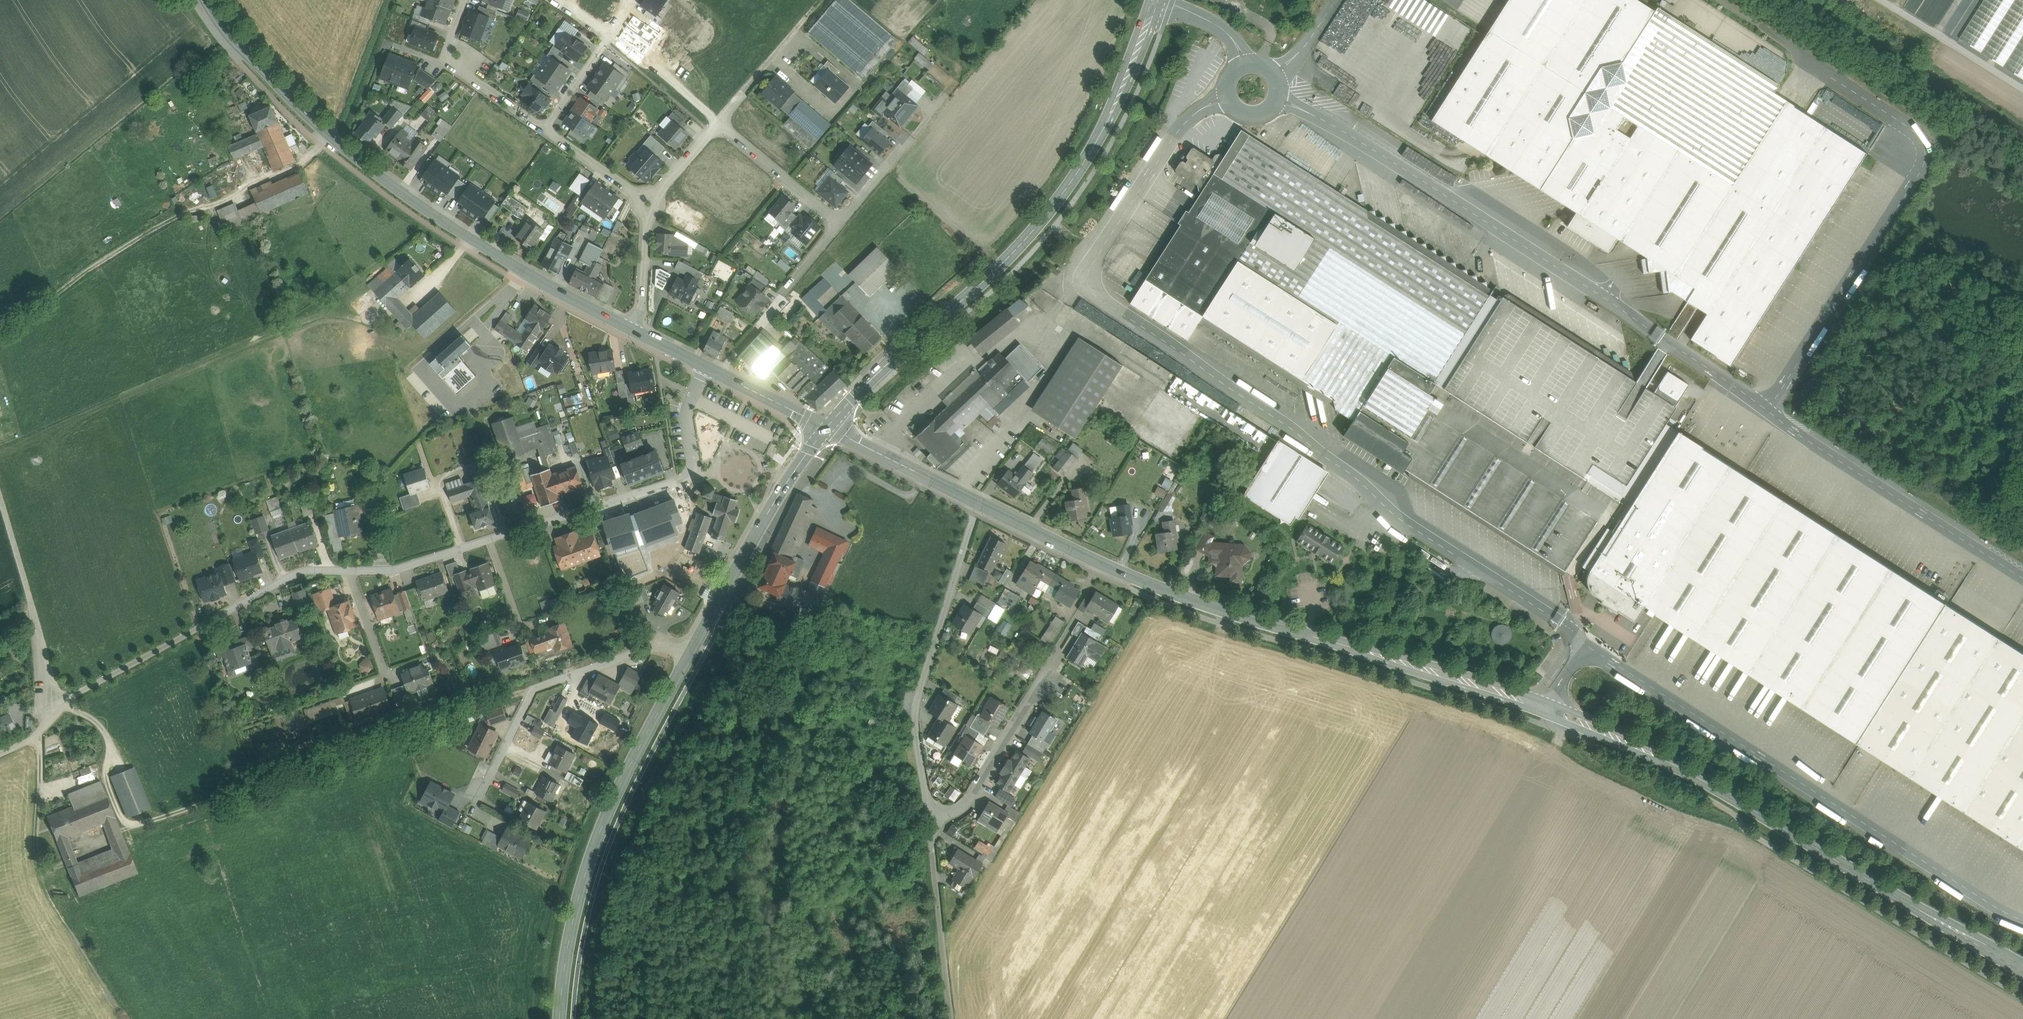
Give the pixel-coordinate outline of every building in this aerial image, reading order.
[(427,2),(450,11),(454,0),(428,0),(427,2)] [(808,32),(864,80),(899,40),(851,0),(836,0),(808,32)] [(1445,12),(1424,0),(1345,0),(1321,43),(1322,44),(1320,47),(1333,54),(1337,47),(1343,50),(1345,47),(1349,49),(1358,33),(1353,30),(1357,22),(1388,40),(1401,18),(1431,36),(1445,12)] [(1637,0),(1508,0),(1431,120),(1575,213),(1567,226),(1608,252),(1617,239),(1646,258),(1665,270),(1694,288),(1686,301),(1687,302),(1697,308),(1706,314),(1690,339),(1732,366),(1868,154),(1773,93),(1779,85),(1657,7),(1655,11),(1637,0)] [(1960,38),(2022,79),(2022,0),(1984,0),(1960,38)] [(450,11),(427,2),(422,15),(445,24),(450,11)] [(496,12),(480,6),(477,13),(488,18),(493,20),(496,12)] [(527,21),(530,13),(519,9),(516,17),(527,21)] [(477,13),(471,11),(463,34),(480,40),(488,18),(477,13)] [(430,25),(413,18),(410,25),(416,27),(427,31),(430,25)] [(427,31),(416,27),(414,33),(409,34),(406,41),(413,43),(432,51),(433,51),(435,50),(437,45),(435,43),(438,35),(427,31)] [(587,47),(567,33),(557,47),(561,50),(577,61),(587,47)] [(916,38),(912,44),(926,55),(931,49),(916,38)] [(557,47),(555,45),(551,50),(557,55),(561,50),(557,47)] [(557,55),(551,50),(547,55),(550,57),(560,63),(563,58),(557,55)] [(920,52),(916,58),(924,64),(928,58),(920,52)] [(416,65),(390,55),(381,77),(408,88),(416,65)] [(560,63),(550,57),(543,67),(564,81),(571,71),(560,63)] [(840,70),(828,60),(824,65),(830,71),(835,75),(840,70)] [(507,64),(502,61),(498,67),(503,70),(507,64)] [(629,74),(616,63),(612,68),(623,76),(623,77),(626,79),(629,74)] [(612,68),(605,64),(597,76),(615,88),(623,77),(623,76),(612,68)] [(564,81),(543,67),(537,76),(536,77),(546,83),(557,91),(564,81)] [(436,80),(419,69),(415,80),(428,89),(436,80)] [(835,75),(830,71),(817,86),(835,101),(848,86),(835,75)] [(546,83),(536,77),(537,76),(534,74),(530,80),(534,82),(542,88),(546,83)] [(615,88),(597,76),(588,88),(592,90),(606,100),(615,88)] [(802,100),(776,77),(763,92),(784,111),(789,115),(802,100)] [(926,91),(912,79),(908,84),(913,88),(907,96),(916,104),(926,91)] [(908,84),(903,80),(896,88),(899,91),(899,90),(907,96),(913,88),(908,84)] [(542,88),(534,82),(531,87),(545,97),(549,92),(542,88)] [(531,87),(529,86),(524,94),(527,96),(523,101),(539,113),(544,106),(545,107),(550,101),(545,97),(531,87)] [(606,100),(592,90),(588,95),(603,105),(606,100)] [(907,96),(899,90),(899,91),(889,103),(883,98),(873,109),(881,116),(884,113),(900,127),(918,106),(916,104),(907,96)] [(639,92),(632,94),(635,101),(641,99),(639,92)] [(599,110),(580,97),(571,109),(591,123),(599,110)] [(831,125),(802,100),(789,115),(818,139),(818,140),(831,125)] [(271,106),(249,115),(257,134),(260,140),(281,131),(278,123),(278,122),(271,106)] [(429,106),(421,115),(428,122),(437,112),(429,106)] [(393,107),(383,120),(392,127),(393,127),(403,116),(402,115),(402,114),(393,107)] [(591,141),(599,128),(591,123),(571,109),(562,123),(572,129),(569,133),(584,144),(588,138),(591,141)] [(789,115),(784,111),(776,120),(810,149),(818,139),(789,115)] [(371,112),(364,121),(366,122),(356,134),(367,143),(374,135),(376,137),(384,126),(378,121),(380,119),(371,112)] [(686,124),(673,112),(668,118),(672,122),(673,121),(682,129),(686,124)] [(451,127),(444,121),(440,127),(448,132),(451,127)] [(682,129),(673,121),(672,122),(665,130),(663,129),(659,134),(674,147),(678,143),(680,144),(688,134),(682,129)] [(884,135),(887,132),(873,121),(870,124),(873,127),(884,135)] [(440,127),(439,125),(432,135),(440,142),(443,139),(448,132),(440,127)] [(861,142),(880,157),(892,142),(884,135),(873,127),(861,142)] [(402,129),(399,133),(398,132),(389,145),(385,151),(386,151),(398,160),(411,143),(406,139),(409,134),(402,129)] [(1377,217),(1369,218),(1367,210),(1241,130),(1224,157),(1220,154),(1216,155),(1213,160),(1214,160),(1214,163),(1213,165),(1218,168),(1214,174),(1271,210),(1315,238),(1294,271),(1254,245),(1255,244),(1251,242),(1238,261),(1277,286),(1279,284),(1339,322),(1394,357),(1434,383),(1493,290),(1488,288),(1480,289),(1478,281),(1470,283),(1469,275),(1461,277),(1459,276),(1457,268),(1449,270),(1447,262),(1439,263),(1437,255),(1429,257),(1428,249),(1420,251),(1418,243),(1410,244),(1408,236),(1400,238),(1398,237),(1396,229),(1388,231),(1387,223),(1379,225),(1377,217)] [(281,131),(260,140),(263,147),(267,155),(274,171),(295,162),(281,131)] [(260,140),(257,134),(228,146),(234,159),(256,150),(263,147),(260,140)] [(665,147),(651,135),(642,145),(643,146),(656,157),(665,147)] [(398,160),(411,170),(423,154),(422,154),(427,147),(414,138),(411,143),(398,160)] [(547,153),(549,149),(548,148),(549,146),(545,144),(541,150),(547,153)] [(656,157),(643,146),(637,153),(636,152),(630,159),(635,163),(631,168),(646,182),(650,177),(651,177),(659,168),(659,167),(663,162),(656,157)] [(842,156),(864,173),(871,164),(850,146),(842,156)] [(263,147),(256,150),(260,158),(267,155),(263,147)] [(1213,160),(1194,148),(1192,148),(1186,156),(1187,156),(1187,158),(1187,159),(1189,159),(1186,163),(1183,161),(1181,161),(1176,169),(1176,172),(1196,184),(1198,184),(1199,191),(1202,192),(1214,173),(1214,174),(1218,168),(1213,165),(1214,163),(1214,160),(1213,160)] [(835,165),(856,183),(864,173),(842,156),(835,165)] [(423,176),(433,162),(428,158),(418,173),(423,176)] [(448,168),(435,159),(433,162),(423,176),(422,177),(427,181),(423,186),(432,192),(448,168)] [(460,176),(448,168),(432,192),(439,196),(442,191),(448,195),(448,194),(458,179),(460,176)] [(844,180),(831,169),(827,174),(830,177),(840,185),(844,180)] [(300,173),(273,184),(271,181),(250,191),(255,202),(261,213),(308,193),(300,173)] [(586,185),(590,180),(579,173),(569,189),(579,195),(586,185)] [(1214,174),(1214,173),(1202,192),(1181,225),(1238,261),(1251,242),(1271,210),(1214,174)] [(830,177),(817,192),(836,207),(849,192),(840,185),(830,177)] [(458,179),(448,194),(453,198),(463,182),(458,179)] [(459,201),(469,187),(463,182),(453,198),(459,201)] [(585,199),(583,202),(593,210),(607,190),(596,183),(592,189),(585,199)] [(212,198),(220,196),(215,184),(208,187),(212,198)] [(467,215),(483,193),(471,185),(469,187),(459,201),(464,205),(461,210),(467,215)] [(586,185),(579,195),(585,199),(592,189),(586,185)] [(607,190),(593,210),(604,217),(605,216),(612,206),(618,198),(607,190)] [(483,193),(467,215),(475,220),(479,215),(483,218),(494,204),(495,202),(483,193)] [(530,220),(534,213),(509,195),(502,205),(526,223),(529,219),(530,220)] [(783,196),(770,212),(782,222),(791,211),(795,206),(783,196)] [(220,218),(239,210),(239,209),(236,202),(217,210),(220,218)] [(255,202),(239,209),(239,210),(244,221),(261,213),(255,202)] [(494,204),(483,218),(489,222),(499,207),(494,204)] [(612,206),(605,216),(611,220),(618,210),(612,206)] [(244,221),(239,210),(220,218),(225,229),(244,221)] [(1315,238),(1271,210),(1251,242),(1255,244),(1254,245),(1294,271),(1315,238)] [(791,211),(782,222),(779,225),(786,230),(790,225),(797,216),(791,211)] [(549,224),(534,213),(530,220),(544,230),(549,224)] [(797,216),(790,225),(795,230),(804,219),(799,214),(797,216)] [(795,230),(793,233),(806,244),(820,227),(807,216),(795,230)] [(1134,217),(1102,265),(1138,289),(1172,237),(1144,218),(1141,222),(1134,217)] [(526,223),(515,238),(531,249),(539,238),(544,230),(530,220),(529,219),(526,223)] [(622,225),(617,223),(613,232),(617,234),(622,225)] [(554,228),(549,224),(544,230),(539,238),(545,242),(554,228)] [(1238,261),(1181,225),(1156,263),(1213,300),(1238,261)] [(580,230),(574,241),(580,244),(586,233),(580,230)] [(556,239),(564,243),(568,235),(561,231),(556,239)] [(672,235),(658,234),(657,250),(670,251),(670,254),(687,255),(688,245),(684,245),(684,242),(676,238),(675,239),(672,239),(672,235)] [(564,243),(556,239),(542,266),(556,273),(564,258),(566,259),(572,247),(564,243)] [(585,272),(585,273),(590,276),(597,262),(600,257),(603,249),(589,242),(579,261),(588,265),(585,272)] [(708,249),(698,243),(695,248),(706,254),(708,249)] [(877,247),(849,275),(869,296),(898,268),(877,247)] [(1665,270),(1646,258),(1646,259),(1641,259),(1643,274),(1660,271),(1665,271),(1665,270)] [(424,276),(409,259),(396,271),(411,287),(411,288),(424,276)] [(1339,322),(1279,284),(1277,286),(1238,261),(1213,300),(1199,322),(1204,325),(1213,323),(1215,332),(1225,330),(1227,340),(1235,338),(1237,346),(1247,344),(1249,354),(1258,352),(1260,361),(1268,359),(1270,368),(1279,366),(1281,375),(1290,373),(1292,382),(1301,379),(1301,380),(1339,322)] [(601,264),(597,262),(590,276),(595,278),(596,277),(603,265),(601,264)] [(698,270),(685,263),(680,272),(691,277),(693,279),(694,278),(698,270)] [(1213,300),(1156,263),(1130,303),(1188,340),(1199,322),(1213,300)] [(582,291),(583,291),(590,276),(585,273),(585,272),(576,268),(569,284),(582,291)] [(654,284),(665,289),(672,273),(662,269),(654,284)] [(1694,288),(1665,270),(1665,271),(1660,271),(1663,293),(1672,292),(1686,301),(1694,288)] [(411,287),(396,271),(373,291),(388,308),(397,299),(411,287)] [(590,276),(583,291),(596,298),(601,288),(604,282),(595,278),(590,276)] [(688,282),(677,277),(669,293),(689,304),(691,301),(695,303),(699,294),(695,292),(698,288),(694,286),(697,280),(694,278),(693,279),(691,277),(688,282)] [(768,287),(753,277),(748,283),(750,285),(762,294),(768,287)] [(831,285),(824,278),(818,284),(825,291),(831,285)] [(604,282),(601,288),(611,294),(614,288),(604,282)] [(818,284),(809,292),(816,300),(825,291),(818,284)] [(762,294),(750,285),(743,294),(745,298),(740,304),(754,315),(758,309),(761,311),(762,310),(761,310),(764,306),(764,307),(765,306),(762,303),(767,297),(762,294)] [(1581,340),(1573,342),(1571,334),(1563,336),(1561,328),(1553,329),(1551,321),(1543,323),(1541,315),(1533,317),(1532,309),(1524,310),(1523,309),(1522,309),(1520,301),(1512,303),(1510,295),(1502,297),(1500,289),(1496,286),(1493,291),(1493,290),(1434,383),(1613,498),(1622,503),(1629,508),(1678,432),(1664,423),(1689,385),(1667,371),(1653,393),(1646,388),(1645,388),(1636,381),(1633,379),(1631,373),(1623,374),(1622,366),(1614,368),(1612,360),(1604,362),(1602,354),(1594,356),(1592,348),(1584,349),(1584,348),(1582,348),(1581,340)] [(601,288),(596,298),(607,303),(611,294),(601,288)] [(456,311),(440,292),(413,316),(417,320),(412,324),(425,339),(456,311)] [(816,300),(809,292),(802,298),(815,312),(821,306),(816,300)] [(842,296),(826,311),(832,317),(847,302),(842,296)] [(1087,315),(1094,306),(1083,298),(1076,307),(1087,315)] [(413,316),(397,299),(388,308),(407,329),(412,324),(417,320),(413,316)] [(1029,305),(1020,299),(1014,304),(1020,312),(1029,305)] [(715,304),(709,300),(705,306),(712,309),(715,304)] [(870,326),(847,302),(832,317),(826,311),(820,317),(842,341),(848,335),(856,343),(870,326)] [(1687,302),(1636,381),(1645,388),(1646,388),(1697,308),(1687,302)] [(1020,312),(1014,304),(1008,309),(1015,317),(1020,312)] [(551,316),(535,305),(525,319),(530,323),(541,330),(542,330),(551,316)] [(821,306),(815,312),(820,317),(826,311),(821,306)] [(734,314),(721,307),(716,316),(729,322),(734,314)] [(1008,309),(969,340),(980,354),(1019,323),(1015,317),(1008,309)] [(512,316),(506,312),(500,320),(506,324),(512,316)] [(744,333),(749,325),(740,319),(735,327),(744,333)] [(506,324),(500,320),(494,329),(516,344),(522,335),(506,324)] [(785,328),(777,321),(773,326),(781,333),(785,328)] [(1394,357),(1339,322),(1301,380),(1303,389),(1312,387),(1314,396),(1323,394),(1325,403),(1333,401),(1336,410),(1353,421),(1394,357)] [(522,335),(516,344),(527,351),(541,330),(530,323),(522,335)] [(870,326),(856,343),(865,353),(881,338),(870,326)] [(785,349),(764,329),(760,332),(761,333),(781,352),(785,349)] [(466,354),(479,342),(468,330),(432,362),(456,389),(479,368),(466,354)] [(714,331),(703,352),(717,359),(727,338),(714,331)] [(761,333),(739,356),(764,379),(772,369),(785,356),(781,352),(761,333)] [(1079,337),(1033,410),(1078,438),(1123,365),(1079,337)] [(834,371),(795,338),(791,341),(803,352),(804,354),(803,355),(812,363),(826,378),(834,371)] [(803,352),(791,341),(785,349),(781,352),(785,356),(818,386),(818,385),(826,378),(812,363),(803,355),(804,354),(803,352)] [(1020,344),(1005,358),(1019,372),(1028,382),(1043,368),(1020,344)] [(556,350),(550,345),(545,351),(540,360),(540,361),(544,363),(542,365),(552,372),(554,370),(558,372),(568,357),(561,353),(562,351),(557,348),(556,350)] [(538,346),(528,361),(536,367),(540,361),(540,360),(545,351),(538,346)] [(589,352),(593,374),(616,370),(612,348),(599,350),(589,352)] [(991,366),(935,419),(950,436),(960,427),(962,430),(981,412),(989,404),(994,409),(1008,395),(1002,388),(1010,381),(1019,372),(1005,358),(1000,353),(992,360),(995,363),(992,366),(991,366)] [(818,386),(785,356),(772,369),(804,399),(818,386)] [(1434,383),(1394,357),(1353,421),(1343,436),(1402,474),(1405,470),(1453,395),(1434,383)] [(651,370),(636,372),(629,373),(631,383),(633,392),(633,391),(642,390),(654,388),(651,369),(650,369),(651,370)] [(617,383),(625,382),(623,370),(615,371),(616,376),(617,383)] [(826,378),(818,385),(831,398),(846,384),(834,371),(826,378)] [(1019,372),(1010,381),(1015,387),(1016,386),(1023,379),(1024,378),(1019,372)] [(924,386),(931,381),(925,373),(918,379),(924,386)] [(1008,395),(994,409),(998,413),(999,414),(1029,385),(1023,379),(1016,386),(1016,387),(1008,395)] [(1010,381),(1002,388),(1008,395),(1016,387),(1016,386),(1015,387),(1010,381)] [(627,396),(625,384),(625,382),(617,383),(620,397),(627,396)] [(567,392),(564,383),(556,385),(560,395),(567,392)] [(631,383),(625,384),(627,396),(627,398),(634,397),(633,391),(633,392),(631,383)] [(831,398),(818,385),(818,386),(804,399),(805,398),(818,411),(831,398)] [(1613,498),(1453,395),(1405,470),(1409,472),(1409,477),(1417,477),(1417,483),(1426,482),(1426,488),(1434,488),(1434,490),(1436,490),(1436,495),(1444,494),(1445,500),(1453,500),(1453,506),(1461,505),(1462,511),(1470,511),(1470,512),(1472,512),(1472,518),(1480,517),(1480,523),(1488,523),(1489,528),(1497,528),(1497,534),(1505,534),(1506,535),(1507,535),(1507,540),(1516,540),(1516,546),(1524,545),(1524,551),(1533,551),(1533,557),(1541,556),(1541,558),(1543,558),(1543,563),(1551,563),(1552,569),(1560,568),(1560,574),(1563,576),(1613,498)] [(534,408),(537,401),(529,397),(526,404),(534,408)] [(989,404),(981,412),(989,421),(998,413),(994,409),(989,404)] [(512,417),(492,423),(504,460),(524,454),(524,451),(519,438),(512,417)] [(935,419),(916,436),(931,453),(950,436),(935,419)] [(536,428),(538,432),(542,445),(545,455),(558,451),(556,445),(553,436),(549,424),(536,428)] [(612,440),(621,437),(617,427),(608,430),(612,440)] [(728,431),(722,428),(720,433),(725,436),(728,431)] [(633,434),(631,429),(626,431),(628,436),(623,438),(625,444),(628,451),(643,445),(638,432),(633,434)] [(538,432),(519,438),(524,451),(542,445),(538,432)] [(1678,432),(1629,508),(1589,571),(1644,606),(1858,743),(1858,744),(1858,743),(2022,848),(2022,653),(1947,604),(1947,603),(1947,604),(1678,432)] [(553,436),(556,445),(563,443),(560,434),(553,436)] [(931,453),(927,457),(937,468),(960,446),(955,441),(950,436),(931,453)] [(964,443),(959,437),(955,441),(960,446),(964,443)] [(1325,470),(1278,440),(1243,495),(1290,525),(1325,470)] [(575,442),(570,444),(573,454),(579,452),(575,442)] [(616,464),(610,446),(603,448),(606,457),(607,457),(610,466),(616,464)] [(1067,450),(1053,468),(1063,476),(1077,458),(1067,450)] [(656,451),(622,464),(629,484),(663,471),(656,451)] [(1042,460),(1034,453),(1029,460),(1037,467),(1042,460)] [(606,457),(598,460),(597,458),(588,462),(595,484),(596,483),(598,488),(607,485),(610,480),(610,479),(614,477),(610,466),(607,457),(606,457)] [(1029,460),(1028,460),(1024,466),(1033,473),(1037,467),(1029,460)] [(576,466),(552,474),(559,495),(583,486),(576,466)] [(1016,476),(1008,470),(997,484),(1015,498),(1021,489),(1029,494),(1034,488),(1026,482),(1033,473),(1024,466),(1016,476)] [(550,468),(532,474),(530,467),(511,473),(518,492),(528,489),(528,488),(535,485),(542,507),(560,500),(559,495),(552,474),(550,468)] [(424,469),(405,475),(411,494),(417,492),(430,488),(424,469)] [(1175,483),(1168,476),(1162,483),(1170,489),(1175,483)] [(448,490),(464,485),(464,484),(461,478),(446,483),(448,490)] [(452,502),(472,496),(484,492),(480,478),(464,484),(464,485),(448,490),(452,502)] [(737,500),(725,496),(714,493),(715,488),(705,485),(702,495),(707,496),(705,500),(707,500),(717,504),(713,515),(718,516),(711,537),(724,541),(731,520),(736,522),(740,510),(734,508),(737,500)] [(1083,488),(1072,490),(1074,500),(1066,501),(1069,520),(1086,517),(1084,504),(1086,504),(1083,488)] [(411,494),(400,498),(404,510),(421,504),(417,492),(411,494)] [(484,492),(472,496),(476,510),(489,505),(484,492)] [(798,493),(771,551),(774,553),(775,552),(787,558),(812,505),(814,500),(798,493)] [(277,497),(266,501),(270,511),(281,507),(277,497)] [(310,500),(300,503),(305,516),(314,513),(310,500)] [(378,500),(358,505),(360,514),(365,513),(367,524),(382,520),(378,500)] [(1622,503),(1582,567),(1589,571),(1629,508),(1622,503)] [(1131,520),(1128,504),(1110,507),(1111,518),(1114,536),(1131,533),(1129,520),(1131,520)] [(333,510),(334,513),(339,537),(341,537),(364,532),(360,514),(358,505),(333,510)] [(476,510),(470,512),(476,529),(495,522),(489,505),(476,510)] [(657,505),(652,507),(655,518),(661,516),(657,505)] [(812,505),(787,558),(793,561),(795,556),(818,508),(812,505)] [(1152,505),(1144,520),(1150,523),(1151,523),(1150,523),(1158,509),(1152,505)] [(652,507),(610,519),(614,530),(613,530),(617,542),(631,538),(632,541),(649,536),(649,534),(659,531),(655,518),(652,507)] [(1172,511),(1159,513),(1154,519),(1155,523),(1163,522),(1174,520),(1172,511)] [(334,513),(325,515),(331,544),(333,544),(335,553),(343,551),(341,537),(339,537),(334,513)] [(698,513),(695,522),(692,521),(689,529),(692,530),(685,548),(699,554),(712,518),(698,513)] [(164,525),(173,522),(170,515),(162,519),(164,525)] [(264,516),(251,520),(256,533),(268,529),(264,516)] [(1174,520),(1163,522),(1164,532),(1156,534),(1159,552),(1176,549),(1174,537),(1176,536),(1174,520)] [(309,523),(290,530),(298,551),(317,545),(309,523)] [(1345,547),(1308,524),(1297,542),(1334,565),(1345,547)] [(833,534),(817,526),(812,537),(828,545),(833,534)] [(290,530),(272,537),(279,558),(298,551),(290,530)] [(592,534),(578,539),(576,532),(556,539),(559,546),(555,547),(559,561),(562,568),(600,555),(596,546),(592,534)] [(1207,533),(1198,548),(1205,552),(1210,543),(1214,537),(1207,533)] [(828,545),(807,590),(820,594),(820,595),(822,596),(848,541),(833,534),(828,545)] [(1006,544),(991,536),(983,552),(987,554),(998,559),(1006,544)] [(264,556),(258,539),(250,542),(254,553),(255,552),(257,558),(264,556)] [(1231,545),(1211,544),(1210,543),(1205,552),(1211,556),(1211,561),(1217,561),(1219,564),(1219,574),(1232,575),(1229,574),(1229,570),(1239,570),(1240,561),(1244,561),(1248,558),(1248,553),(1245,550),(1231,549),(1231,545)] [(254,553),(241,557),(241,559),(235,561),(241,580),(253,576),(252,574),(261,571),(257,558),(255,552),(254,553)] [(787,558),(775,552),(774,553),(767,569),(759,586),(780,596),(785,584),(790,574),(796,562),(793,561),(787,558)] [(998,559),(987,554),(982,565),(992,570),(998,559)] [(796,562),(790,574),(797,577),(804,560),(795,556),(793,561),(796,562)] [(1041,568),(1030,561),(1018,581),(1020,586),(1032,594),(1037,586),(1045,591),(1056,575),(1042,566),(1041,568)] [(455,574),(460,573),(456,562),(446,565),(450,577),(455,575),(455,574)] [(487,563),(472,568),(473,572),(477,582),(480,590),(494,585),(495,585),(487,563)] [(229,564),(217,568),(219,573),(223,585),(235,581),(229,564)] [(989,572),(975,566),(969,580),(983,586),(989,572)] [(1445,578),(1428,567),(1425,572),(1442,582),(1445,578)] [(1003,574),(996,570),(993,577),(999,580),(1003,574)] [(470,584),(466,574),(465,571),(460,573),(455,574),(455,575),(461,592),(462,592),(471,588),(470,584)] [(1364,575),(1359,571),(1357,574),(1359,575),(1356,579),(1360,581),(1364,575)] [(1589,591),(1593,596),(1601,601),(1600,603),(1617,613),(1618,612),(1634,622),(1644,606),(1589,571),(1586,577),(1586,584),(1589,591)] [(473,572),(466,574),(470,584),(477,582),(473,572)] [(219,573),(208,577),(206,581),(199,584),(205,601),(211,598),(212,600),(220,597),(219,596),(226,593),(223,585),(219,573)] [(441,573),(417,581),(418,586),(412,588),(417,601),(410,604),(411,608),(424,603),(423,600),(424,600),(448,591),(441,573)] [(1009,578),(1004,575),(999,582),(1004,585),(1009,578)] [(1069,583),(1056,575),(1045,591),(1070,606),(1079,591),(1068,585),(1069,583)] [(680,592),(665,584),(654,604),(656,605),(654,609),(663,615),(666,611),(668,612),(680,592)] [(807,590),(785,584),(780,596),(776,604),(814,615),(820,595),(820,594),(807,590)] [(494,585),(480,590),(483,598),(497,593),(494,585)] [(645,586),(639,588),(644,601),(650,599),(645,586)] [(412,588),(405,591),(410,604),(417,601),(412,588)] [(644,601),(639,588),(631,591),(636,604),(644,601)] [(1005,588),(1000,598),(1005,601),(1010,591),(1005,588)] [(329,589),(314,594),(320,611),(329,608),(328,608),(335,606),(329,589)] [(304,590),(292,594),(298,609),(309,605),(304,590)] [(392,590),(371,597),(379,619),(400,612),(400,611),(404,610),(398,593),(398,594),(394,595),(392,590)] [(410,604),(405,591),(398,593),(404,610),(411,608),(410,604)] [(1005,601),(1004,603),(1013,609),(1020,596),(1010,591),(1005,601)] [(462,592),(455,595),(458,603),(466,600),(462,592)] [(1119,606),(1095,592),(1090,601),(1086,607),(1087,608),(1109,621),(1110,621),(1114,623),(1115,621),(1122,609),(1118,606),(1119,606)] [(561,597),(550,600),(553,608),(563,605),(561,597)] [(1085,598),(1078,609),(1084,612),(1087,608),(1086,607),(1090,601),(1085,598)] [(548,599),(540,603),(543,611),(551,608),(548,599)] [(335,606),(328,608),(329,608),(337,631),(345,628),(348,630),(357,626),(348,601),(335,606)] [(991,610),(977,602),(973,609),(981,614),(981,615),(986,618),(991,610)] [(973,609),(966,605),(954,624),(969,634),(981,615),(981,614),(973,609)] [(0,617),(0,625),(9,620),(6,614),(0,617)] [(1064,622),(1056,616),(1050,625),(1059,630),(1064,622)] [(283,619),(281,619),(280,621),(281,622),(276,624),(277,626),(270,628),(266,627),(263,628),(261,631),(263,635),(266,636),(270,646),(277,644),(279,650),(292,646),(291,641),(302,637),(302,636),(303,636),(304,635),(304,633),(304,632),(303,631),(302,630),(301,630),(300,630),(296,619),(288,622),(287,620),(285,621),(285,620),(283,619)] [(1084,625),(1079,621),(1072,633),(1077,636),(1084,625)] [(1106,629),(1094,623),(1091,629),(1102,635),(1106,629)] [(1492,639),(1507,645),(1513,629),(1498,623),(1492,639)] [(564,624),(549,629),(550,632),(538,636),(543,648),(554,644),(556,650),(571,644),(564,624)] [(1059,630),(1050,625),(1044,635),(1042,639),(1049,644),(1059,630)] [(614,637),(624,634),(622,627),(612,631),(614,637)] [(432,631),(426,633),(429,643),(436,641),(432,631)] [(1105,647),(1082,633),(1067,657),(1081,666),(1090,652),(1098,657),(1105,647)] [(249,636),(238,639),(240,643),(241,645),(246,643),(248,649),(253,647),(249,636)] [(538,636),(531,638),(536,650),(543,648),(538,636)] [(223,639),(213,643),(220,661),(225,659),(222,652),(227,650),(226,648),(223,639)] [(240,643),(226,648),(227,650),(222,652),(225,659),(229,671),(247,665),(253,663),(251,657),(248,649),(246,643),(241,645),(240,643)] [(521,645),(507,650),(506,646),(495,650),(502,669),(512,665),(512,667),(521,664),(520,662),(526,660),(521,645)] [(253,663),(247,665),(249,670),(261,666),(256,655),(251,657),(253,663)] [(369,672),(373,668),(371,660),(364,659),(360,665),(362,672),(369,672)] [(1028,679),(1033,671),(1024,664),(1019,672),(1028,679)] [(423,665),(408,670),(409,672),(405,674),(407,681),(405,682),(406,684),(408,691),(409,690),(417,688),(417,689),(426,686),(426,684),(433,682),(429,670),(425,671),(423,665)] [(628,667),(618,686),(632,693),(641,674),(628,667)] [(618,686),(599,676),(595,685),(591,691),(592,691),(610,701),(618,686)] [(595,685),(586,680),(580,692),(589,697),(592,691),(591,691),(595,685)] [(406,684),(392,689),(396,702),(411,697),(409,690),(408,691),(406,684)] [(962,698),(945,687),(941,694),(957,704),(958,704),(962,698)] [(383,688),(351,700),(359,720),(391,709),(383,688)] [(941,694),(930,712),(940,718),(948,723),(948,722),(952,717),(950,716),(957,705),(957,704),(941,694)] [(553,710),(560,714),(567,700),(560,696),(553,710)] [(1008,708),(991,698),(981,715),(981,716),(992,722),(997,726),(1008,708)] [(333,700),(304,710),(309,721),(310,721),(310,720),(334,712),(337,711),(333,700)] [(585,702),(571,727),(585,735),(599,709),(585,702)] [(502,706),(485,712),(488,719),(490,725),(507,719),(502,706)] [(560,714),(553,710),(550,708),(547,714),(557,719),(560,714)] [(877,729),(885,714),(875,709),(868,724),(877,729)] [(1057,719),(1042,710),(1028,733),(1032,735),(1043,742),(1050,730),(1057,719)] [(0,718),(0,728),(4,736),(7,734),(9,737),(14,734),(12,731),(17,729),(9,713),(0,718)] [(992,722),(981,716),(981,715),(978,713),(970,726),(980,733),(984,735),(992,722)] [(528,714),(526,720),(533,723),(536,717),(528,714)] [(557,719),(547,714),(544,721),(554,726),(557,719)] [(948,723),(940,718),(931,733),(937,737),(936,740),(944,745),(956,727),(948,722),(948,723)] [(484,726),(481,724),(469,748),(486,756),(497,732),(488,728),(490,725),(488,719),(484,726)] [(1066,724),(1057,719),(1050,730),(1059,735),(1066,724)] [(970,726),(967,725),(962,734),(966,736),(975,741),(975,740),(980,733),(970,726)] [(545,732),(535,727),(531,733),(541,738),(545,732)] [(518,735),(516,741),(530,745),(533,735),(527,733),(526,737),(518,735)] [(1032,735),(1027,743),(1042,752),(1047,744),(1043,742),(1032,735)] [(975,741),(966,736),(955,753),(972,763),(982,746),(975,741)] [(1042,752),(1027,743),(1023,751),(1038,760),(1042,752)] [(575,754),(559,745),(555,754),(550,751),(545,760),(550,763),(566,772),(575,754)] [(1030,758),(1017,750),(1010,760),(1008,759),(1004,765),(1026,779),(1031,770),(1025,766),(1030,758)] [(88,765),(74,771),(79,784),(93,779),(88,765)] [(1026,779),(1004,765),(1000,772),(1002,773),(996,784),(1009,792),(1014,784),(1020,787),(1026,779)] [(149,808),(133,767),(111,776),(127,816),(149,808)] [(569,771),(566,778),(582,785),(585,778),(569,771)] [(559,784),(546,777),(538,793),(551,800),(559,784)] [(100,781),(68,794),(72,806),(74,806),(105,793),(100,781)] [(454,794),(432,782),(423,798),(423,799),(421,802),(429,806),(430,804),(437,808),(438,806),(445,810),(448,805),(454,794)] [(519,791),(506,783),(502,790),(516,798),(519,791)] [(951,786),(947,794),(956,799),(961,791),(951,786)] [(538,793),(527,788),(525,793),(535,798),(538,793)] [(1015,798),(1000,789),(995,796),(1010,806),(1015,798)] [(105,793),(74,806),(83,830),(103,822),(115,818),(105,793)] [(1004,810),(989,801),(977,820),(985,825),(987,821),(999,829),(1007,816),(1008,813),(1004,810)] [(545,810),(529,802),(520,820),(536,828),(540,820),(539,819),(543,810),(545,811),(545,810)] [(1020,812),(1008,804),(1004,810),(1008,813),(1007,816),(1015,821),(1020,812)] [(460,812),(448,805),(445,810),(439,820),(452,827),(460,812)] [(72,806),(47,816),(57,841),(67,837),(83,830),(74,806),(72,806)] [(115,818),(103,822),(109,839),(122,834),(115,818)] [(530,839),(508,827),(502,837),(499,845),(506,849),(508,846),(522,854),(530,839)] [(502,837),(489,830),(482,843),(496,850),(499,845),(502,837)] [(122,834),(109,839),(113,849),(115,855),(115,860),(130,854),(122,834)] [(67,837),(57,841),(69,873),(79,869),(77,863),(67,837)] [(992,854),(995,846),(980,839),(976,847),(992,854)] [(79,869),(115,855),(113,849),(77,863),(79,869)] [(976,859),(958,849),(950,863),(963,871),(957,881),(967,887),(973,877),(974,877),(982,864),(976,859)] [(115,860),(115,855),(79,869),(69,873),(79,896),(138,873),(130,854),(115,860)] [(991,861),(979,854),(976,859),(982,864),(987,867),(991,861)]
